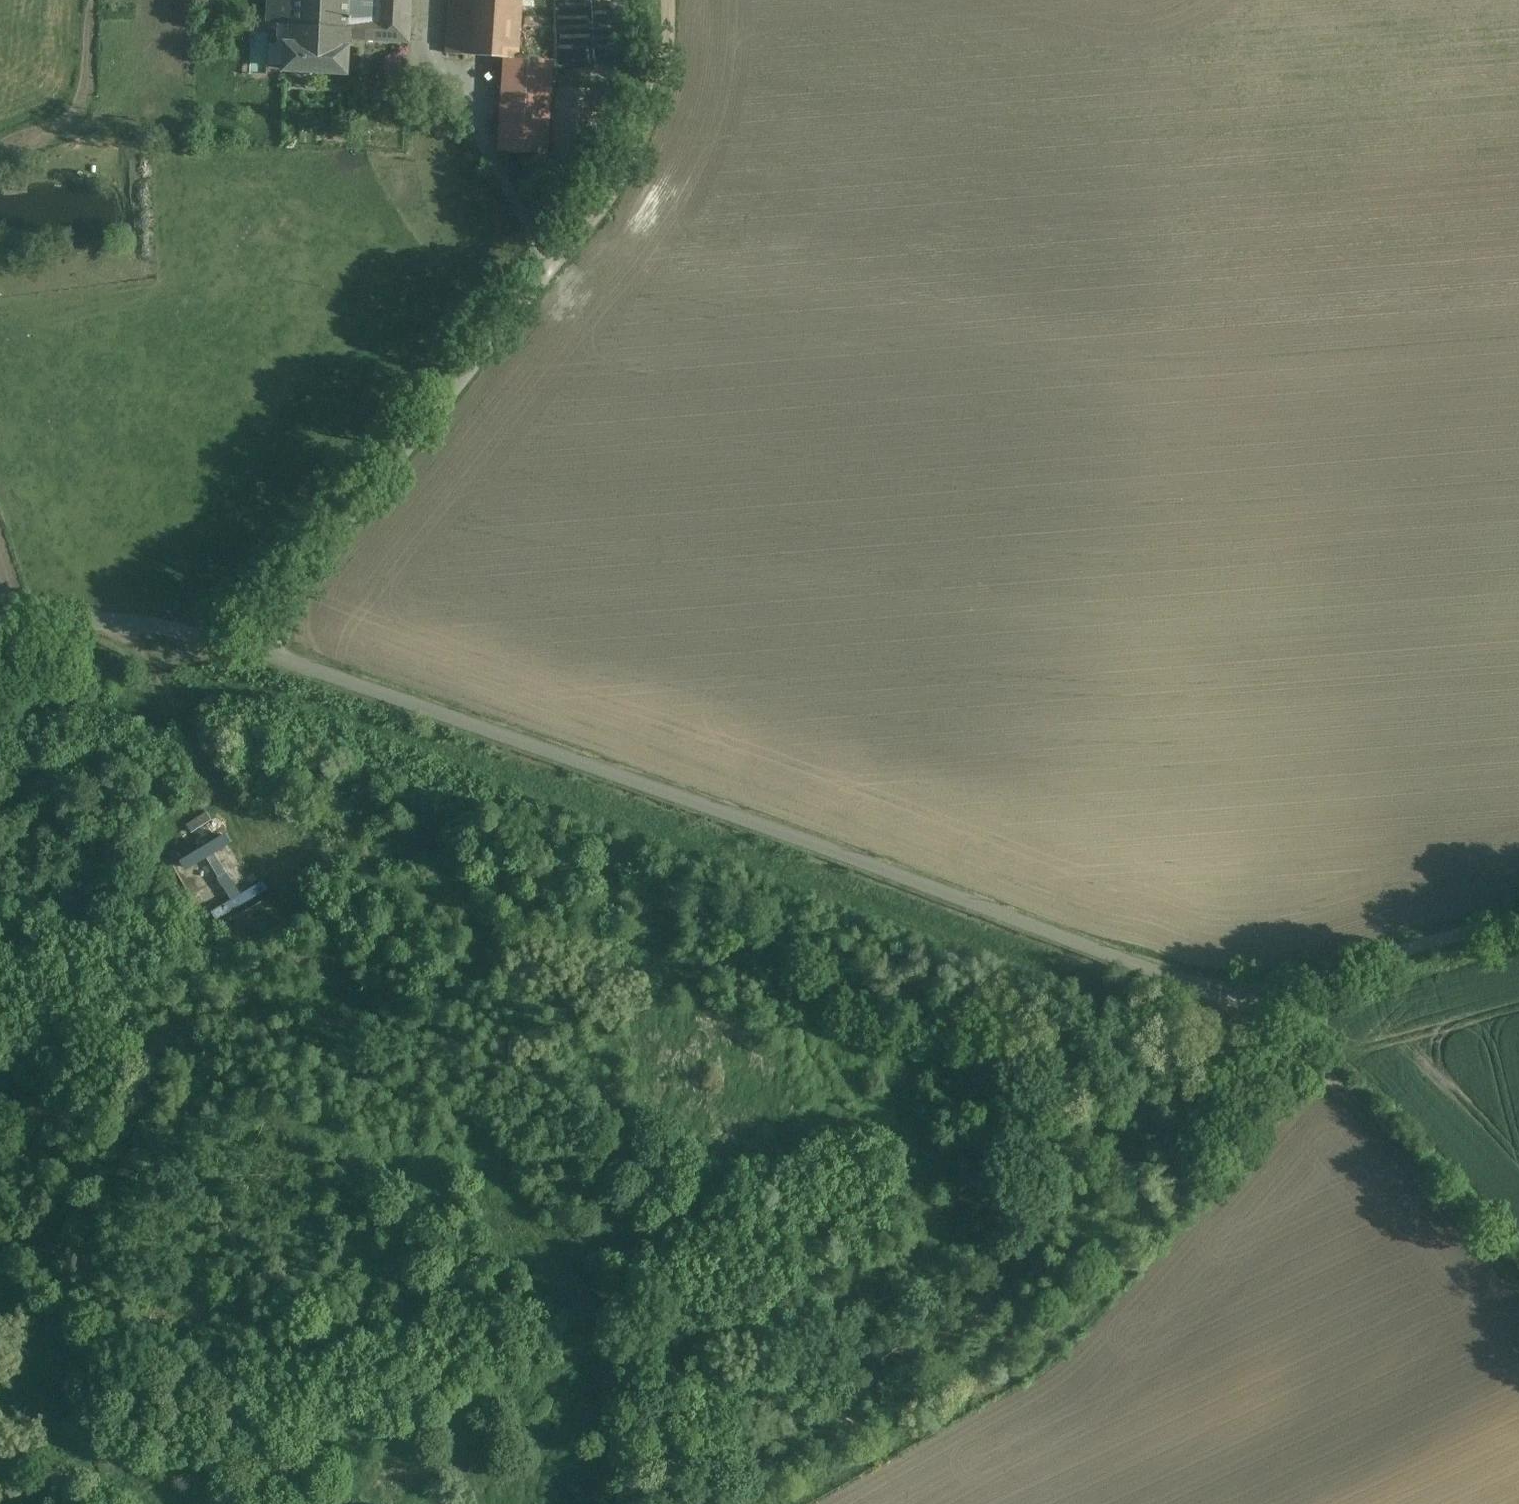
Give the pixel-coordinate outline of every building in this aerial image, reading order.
[(269,18),(282,19),(282,23),(287,23),(287,34),(350,38),(409,42),(411,0),(270,0),(269,18)] [(448,54),(505,58),(518,59),(518,58),(522,0),(452,0),(448,54)] [(350,38),(287,34),(287,23),(282,23),(278,23),(278,44),(286,45),(285,70),(348,74),(350,38)] [(554,60),(518,58),(518,59),(505,58),(499,151),(548,155),(554,60)] [(211,899),(215,911),(270,890),(265,878),(211,899)]
